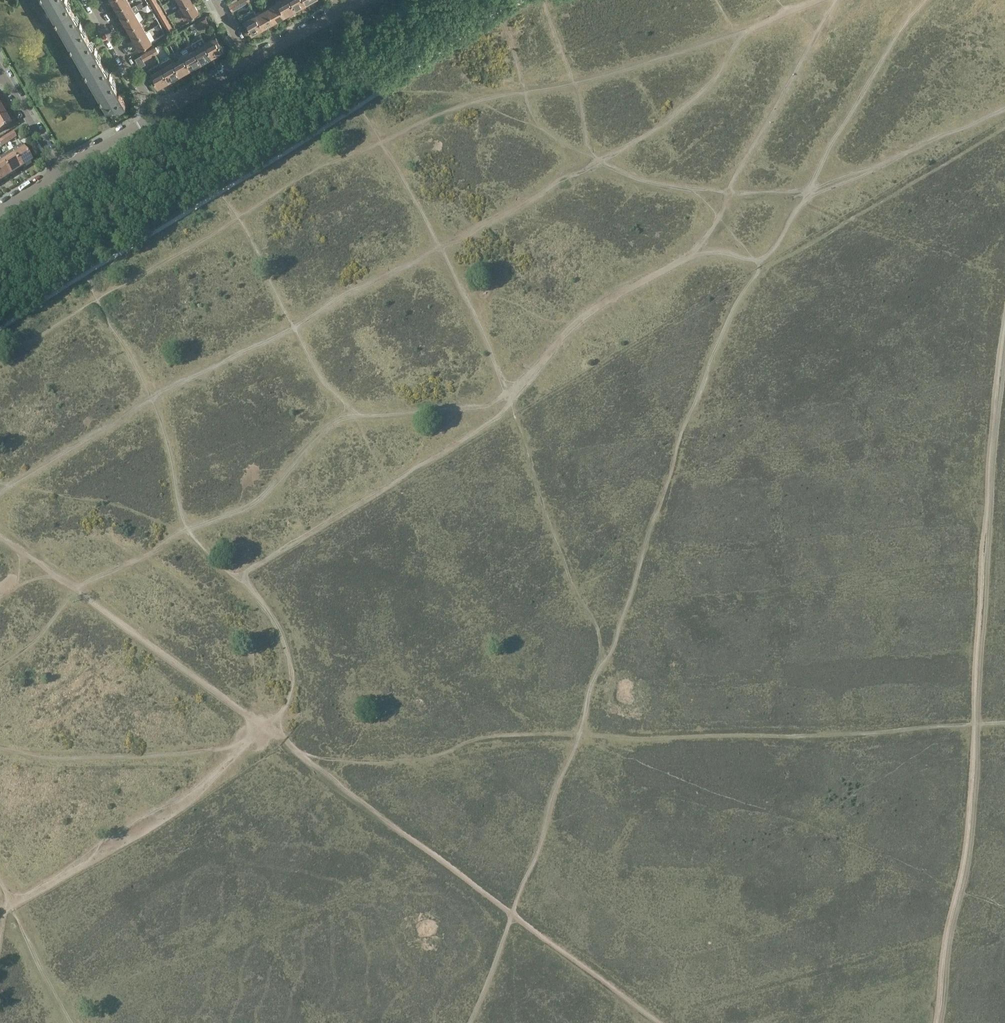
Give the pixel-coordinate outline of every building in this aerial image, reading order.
[(110,114),(126,104),(111,79),(113,78),(110,73),(108,74),(96,52),(98,52),(95,47),(93,48),(81,27),(83,26),(80,21),(78,22),(66,0),(67,0),(44,0),(110,114)] [(117,8),(129,1),(129,0),(112,0),(117,8)] [(238,7),(249,1),(249,0),(237,0),(235,1),(229,4),(233,10),(238,7)] [(278,1),(285,15),(296,9),(291,0),(280,0),(278,1)] [(305,0),(291,0),(296,9),(306,3),(305,0)] [(132,6),(129,1),(117,8),(122,18),(135,11),(138,9),(136,4),(132,6)] [(188,22),(193,19),(191,16),(199,11),(192,1),(182,7),(188,17),(187,18),(188,22)] [(285,15),(278,1),(267,7),(274,21),(285,15)] [(267,7),(256,13),(264,27),(274,21),(267,7)] [(128,28),(141,21),(138,15),(141,14),(138,9),(139,9),(138,9),(135,11),(122,18),(128,28)] [(256,14),(253,9),(243,15),(252,33),(264,27),(256,13),(256,14)] [(195,24),(198,30),(209,24),(206,18),(195,24)] [(146,30),(144,26),(141,21),(128,28),(134,38),(146,30)] [(152,33),(150,29),(146,30),(134,38),(140,48),(152,41),(149,35),(152,33)] [(205,42),(212,55),(224,49),(216,36),(205,42)] [(212,55),(205,42),(194,48),(202,62),(212,55)] [(144,60),(155,54),(152,48),(141,55),(144,60)] [(202,62),(194,48),(184,54),(191,68),(202,62)] [(184,54),(173,61),(180,74),(191,68),(184,54)] [(180,74),(173,61),(162,67),(170,80),(180,74)] [(162,67),(160,62),(149,69),(158,86),(170,80),(162,67)] [(10,126),(4,115),(0,118),(0,131),(10,126)] [(1,139),(5,145),(16,138),(13,132),(1,139)] [(12,155),(20,169),(31,162),(20,145),(10,152),(12,155)] [(20,169),(12,155),(1,162),(10,176),(20,169)] [(10,176),(1,162),(0,163),(0,182),(10,176)]
